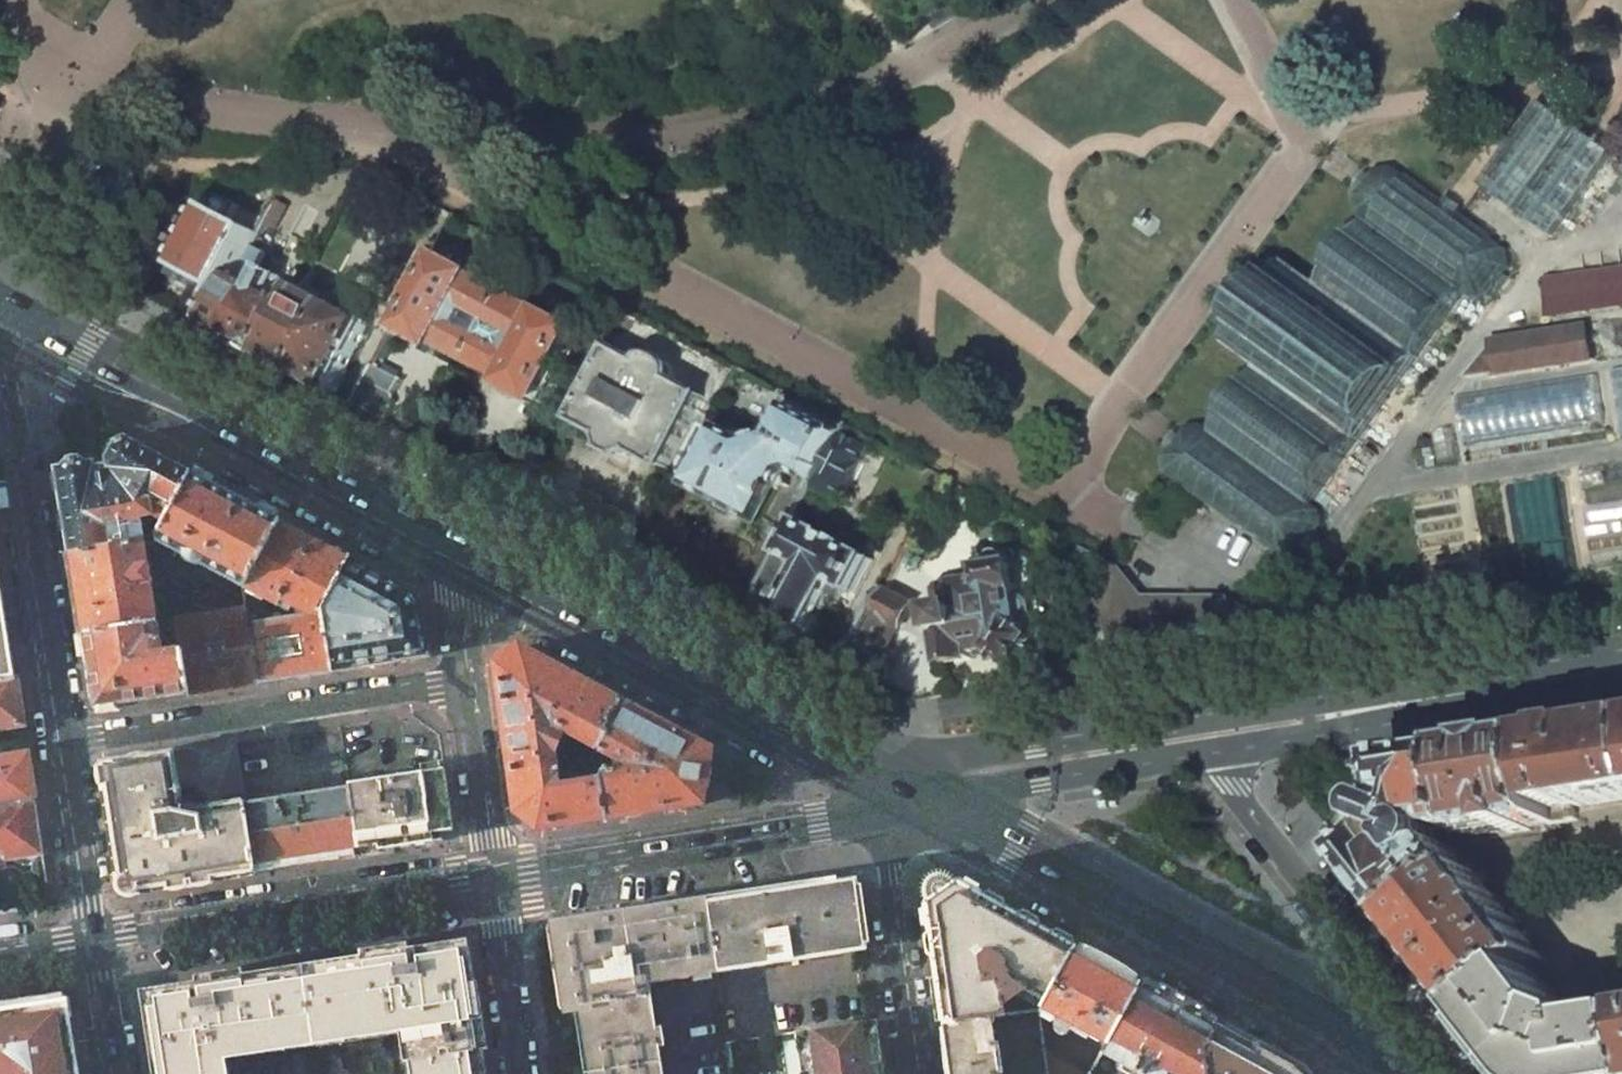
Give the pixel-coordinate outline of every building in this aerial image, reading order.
[(1542,101),(1482,186),(1553,237),(1613,153),(1542,101)] [(1318,285),(1286,261),(1261,294),(1251,286),(1238,303),(1250,311),(1225,344),(1258,368),(1213,431),(1203,424),(1187,426),(1180,434),(1177,432),(1166,447),(1169,449),(1163,458),(1165,474),(1285,561),(1300,559),(1307,550),(1310,552),(1321,537),(1318,535),(1324,526),(1322,510),(1314,504),(1465,295),(1472,300),(1472,301),(1474,301),(1474,300),(1490,298),(1492,298),(1492,297),(1496,291),(1499,294),(1511,277),(1508,275),(1512,269),(1513,269),(1513,267),(1512,267),(1510,251),(1511,250),(1510,249),(1509,249),(1460,214),(1464,208),(1447,195),(1443,201),(1395,166),(1395,165),(1392,164),(1392,166),(1376,169),(1370,175),(1367,172),(1355,189),(1359,191),(1354,198),(1356,216),(1364,222),(1318,285)] [(213,210),(181,270),(185,271),(180,281),(193,287),(190,293),(201,299),(191,319),(209,329),(240,271),(272,212),(276,204),(267,199),(259,216),(225,199),(218,212),(213,210)] [(448,264),(427,304),(412,296),(410,301),(392,333),(401,338),(412,333),(424,340),(440,348),(437,354),(435,354),(433,355),(432,358),(433,360),(446,366),(448,366),(450,364),(450,362),(448,361),(453,351),(462,356),(480,366),(514,300),(477,281),(477,279),(475,278),(482,264),(481,263),(480,260),(461,250),(458,252),(451,266),(448,264)] [(240,271),(209,329),(267,361),(297,301),(279,292),(285,280),(281,277),(286,269),(287,269),(288,266),(275,259),(273,262),(275,262),(270,272),(266,270),(259,281),(240,271)] [(1542,277),(1547,309),(1621,298),(1621,266),(1542,277)] [(319,297),(304,288),(297,301),(267,361),(334,396),(354,359),(372,325),(319,297)] [(572,349),(580,335),(578,334),(585,319),(583,318),(583,316),(565,306),(563,308),(561,306),(554,321),(551,320),(514,300),(480,366),(496,374),(505,379),(500,388),(498,388),(496,390),(496,392),(497,394),(510,400),(511,400),(513,399),(514,398),(514,396),(512,394),(515,389),(543,404),(572,349)] [(625,309),(597,362),(610,368),(580,423),(610,439),(610,440),(611,441),(613,448),(607,460),(627,471),(633,459),(640,456),(641,457),(642,457),(665,469),(681,477),(682,476),(714,416),(738,369),(625,309)] [(1591,354),(1585,321),(1487,338),(1493,371),(1591,354)] [(401,382),(374,368),(354,404),(388,422),(388,420),(396,403),(394,400),(395,396),(394,395),(401,382)] [(1613,369),(1621,431),(1621,368),(1613,369)] [(1593,373),(1456,395),(1464,441),(1601,420),(1593,373)] [(758,439),(714,416),(682,476),(699,485),(697,490),(698,491),(697,494),(718,505),(709,525),(734,538),(744,519),(766,531),(767,528),(769,529),(772,524),(789,533),(813,487),(841,435),(846,426),(791,398),(772,434),(758,439)] [(869,450),(841,435),(813,487),(842,502),(869,450)] [(192,472),(124,436),(123,437),(115,440),(106,455),(97,453),(90,455),(84,455),(77,453),(78,451),(76,450),(73,451),(70,461),(66,463),(61,467),(55,467),(69,554),(145,542),(142,524),(147,522),(149,520),(152,516),(164,522),(192,472)] [(198,562),(245,587),(280,520),(192,472),(164,522),(161,527),(156,536),(157,542),(185,555),(185,558),(196,565),(198,562)] [(152,516),(149,520),(161,527),(164,522),(152,516)] [(351,557),(280,520),(245,587),(247,607),(250,621),(270,618),(269,613),(267,599),(278,605),(282,599),(296,606),(307,612),(311,614),(324,612),(323,608),(351,557)] [(788,559),(764,603),(755,620),(813,651),(820,640),(821,640),(822,637),(821,637),(826,628),(828,626),(829,625),(829,624),(819,618),(828,602),(829,603),(830,602),(835,605),(835,606),(837,607),(839,604),(838,604),(840,601),(841,601),(842,601),(842,604),(844,606),(845,607),(846,607),(848,606),(855,593),(856,594),(873,560),(847,547),(846,543),(845,540),(835,535),(833,535),(829,537),(804,524),(786,558),(788,559)] [(1047,656),(1032,556),(1018,558),(1016,555),(1012,550),(1004,545),(1005,540),(1007,539),(1008,537),(1007,534),(1004,533),(985,537),(984,539),(985,541),(987,542),(989,542),(991,547),(984,554),(981,564),(969,566),(972,586),(962,587),(962,584),(941,588),(939,591),(941,610),(935,611),(936,619),(935,620),(938,638),(946,637),(950,664),(953,664),(954,671),(950,672),(949,670),(947,669),(945,670),(944,672),(946,685),(948,687),(951,688),(952,686),(953,684),(955,684),(958,692),(1021,682),(1021,678),(1023,677),(1023,676),(1033,674),(1034,673),(1039,671),(1043,668),(1046,663),(1047,656)] [(158,623),(145,542),(69,554),(82,635),(158,623)] [(331,672),(430,657),(430,656),(431,655),(424,610),(422,610),(421,599),(419,595),(414,591),(407,589),(408,588),(351,557),(323,608),(324,612),(331,672)] [(15,678),(13,664),(0,582),(0,680),(15,678)] [(915,605),(888,591),(847,670),(874,684),(885,662),(884,661),(902,627),(903,628),(915,605)] [(181,649),(188,695),(258,684),(250,621),(247,607),(175,620),(181,649)] [(250,621),(258,684),(331,672),(324,612),(311,614),(307,612),(298,613),(280,616),(270,618),(250,621)] [(158,623),(82,635),(94,710),(188,695),(181,649),(163,652),(158,623)] [(515,809),(515,814),(538,830),(606,818),(601,779),(561,785),(556,749),(566,730),(600,748),(607,732),(606,731),(621,701),(518,646),(495,662),(495,668),(515,809)] [(22,723),(15,678),(0,680),(0,727),(22,723)] [(622,756),(617,769),(615,769),(614,767),(606,767),(606,770),(600,776),(601,779),(606,818),(685,807),(703,804),(712,750),(621,701),(606,731),(607,732),(600,748),(619,757),(622,756)] [(1621,799),(1621,728),(1542,740),(1556,823),(1578,820),(1577,806),(1621,799)] [(1474,836),(1510,830),(1511,833),(1532,829),(1532,827),(1556,823),(1542,740),(1542,739),(1462,752),(1473,829),(1474,836)] [(191,884),(255,873),(254,865),(246,804),(236,742),(102,763),(121,886),(131,893),(191,884)] [(1473,829),(1462,752),(1390,763),(1396,796),(1393,797),(1390,803),(1385,803),(1381,804),(1378,807),(1375,811),(1373,815),(1374,821),(1377,826),(1381,829),(1379,834),(1379,836),(1352,858),(1404,924),(1473,869),(1467,871),(1449,846),(1436,848),(1438,842),(1438,836),(1435,829),(1431,826),(1444,824),(1447,829),(1454,831),(1473,829)] [(34,801),(27,755),(0,759),(0,806),(34,801)] [(445,769),(349,784),(349,788),(360,849),(378,846),(379,850),(434,842),(452,819),(445,769)] [(349,788),(246,804),(254,865),(360,849),(349,788)] [(13,867),(22,874),(32,871),(38,876),(38,879),(46,878),(34,801),(0,806),(0,869),(13,867)] [(1404,924),(1475,1014),(1477,1013),(1532,969),(1544,960),(1517,925),(1522,922),(1516,915),(1511,919),(1473,869),(1404,924)] [(924,901),(942,1024),(995,1017),(1005,1016),(1001,993),(995,984),(1004,977),(1010,984),(1043,1002),(1075,946),(955,880),(952,882),(948,878),(942,876),(936,876),(931,878),(927,882),(924,886),(923,892),(926,900),(924,901)] [(856,879),(707,902),(718,972),(726,971),(853,951),(865,949),(856,879)] [(555,926),(568,1009),(582,1008),(592,1073),(663,1073),(649,983),(718,972),(707,902),(555,926)] [(468,940),(398,951),(408,1023),(478,1013),(468,940)] [(1075,946),(1043,1002),(1040,1007),(1056,1016),(1053,1025),(1054,1029),(1057,1032),(1060,1033),(1065,1032),(1071,1025),(1106,1043),(1139,982),(1075,946)] [(302,965),(315,1046),(333,1043),(332,1034),(408,1023),(398,951),(302,965)] [(251,973),(259,1024),(263,1054),(315,1046),(302,965),(251,973)] [(1525,1073),(1621,1073),(1621,1021),(1591,1026),(1590,1020),(1582,1017),(1584,1014),(1574,1010),(1572,1014),(1564,1011),(1532,969),(1477,1013),(1525,1073)] [(251,973),(138,990),(147,1041),(259,1024),(251,973)] [(1139,982),(1106,1043),(1101,1053),(1139,1073),(1165,1073),(1167,1071),(1172,1073),(1204,1073),(1201,1050),(1216,1024),(1189,1008),(1168,996),(1167,997),(1139,982)] [(0,1013),(0,1073),(78,1073),(70,1025),(42,1006),(0,1013)] [(478,1013),(408,1023),(410,1033),(416,1073),(487,1073),(478,1013)] [(999,1044),(994,1044),(992,1024),(996,1023),(995,1017),(942,1024),(949,1073),(999,1073),(996,1052),(1000,1051),(999,1044)] [(875,1019),(862,1021),(795,1030),(801,1073),(883,1073),(875,1019)] [(408,1023),(332,1034),(333,1043),(400,1035),(410,1033),(408,1023)] [(147,1041),(152,1073),(229,1073),(227,1060),(263,1054),(259,1024),(147,1041)] [(1294,1068),(1216,1024),(1201,1050),(1204,1073),(1299,1073),(1294,1068)] [(1044,1054),(1048,1073),(1080,1073),(1044,1054)]
